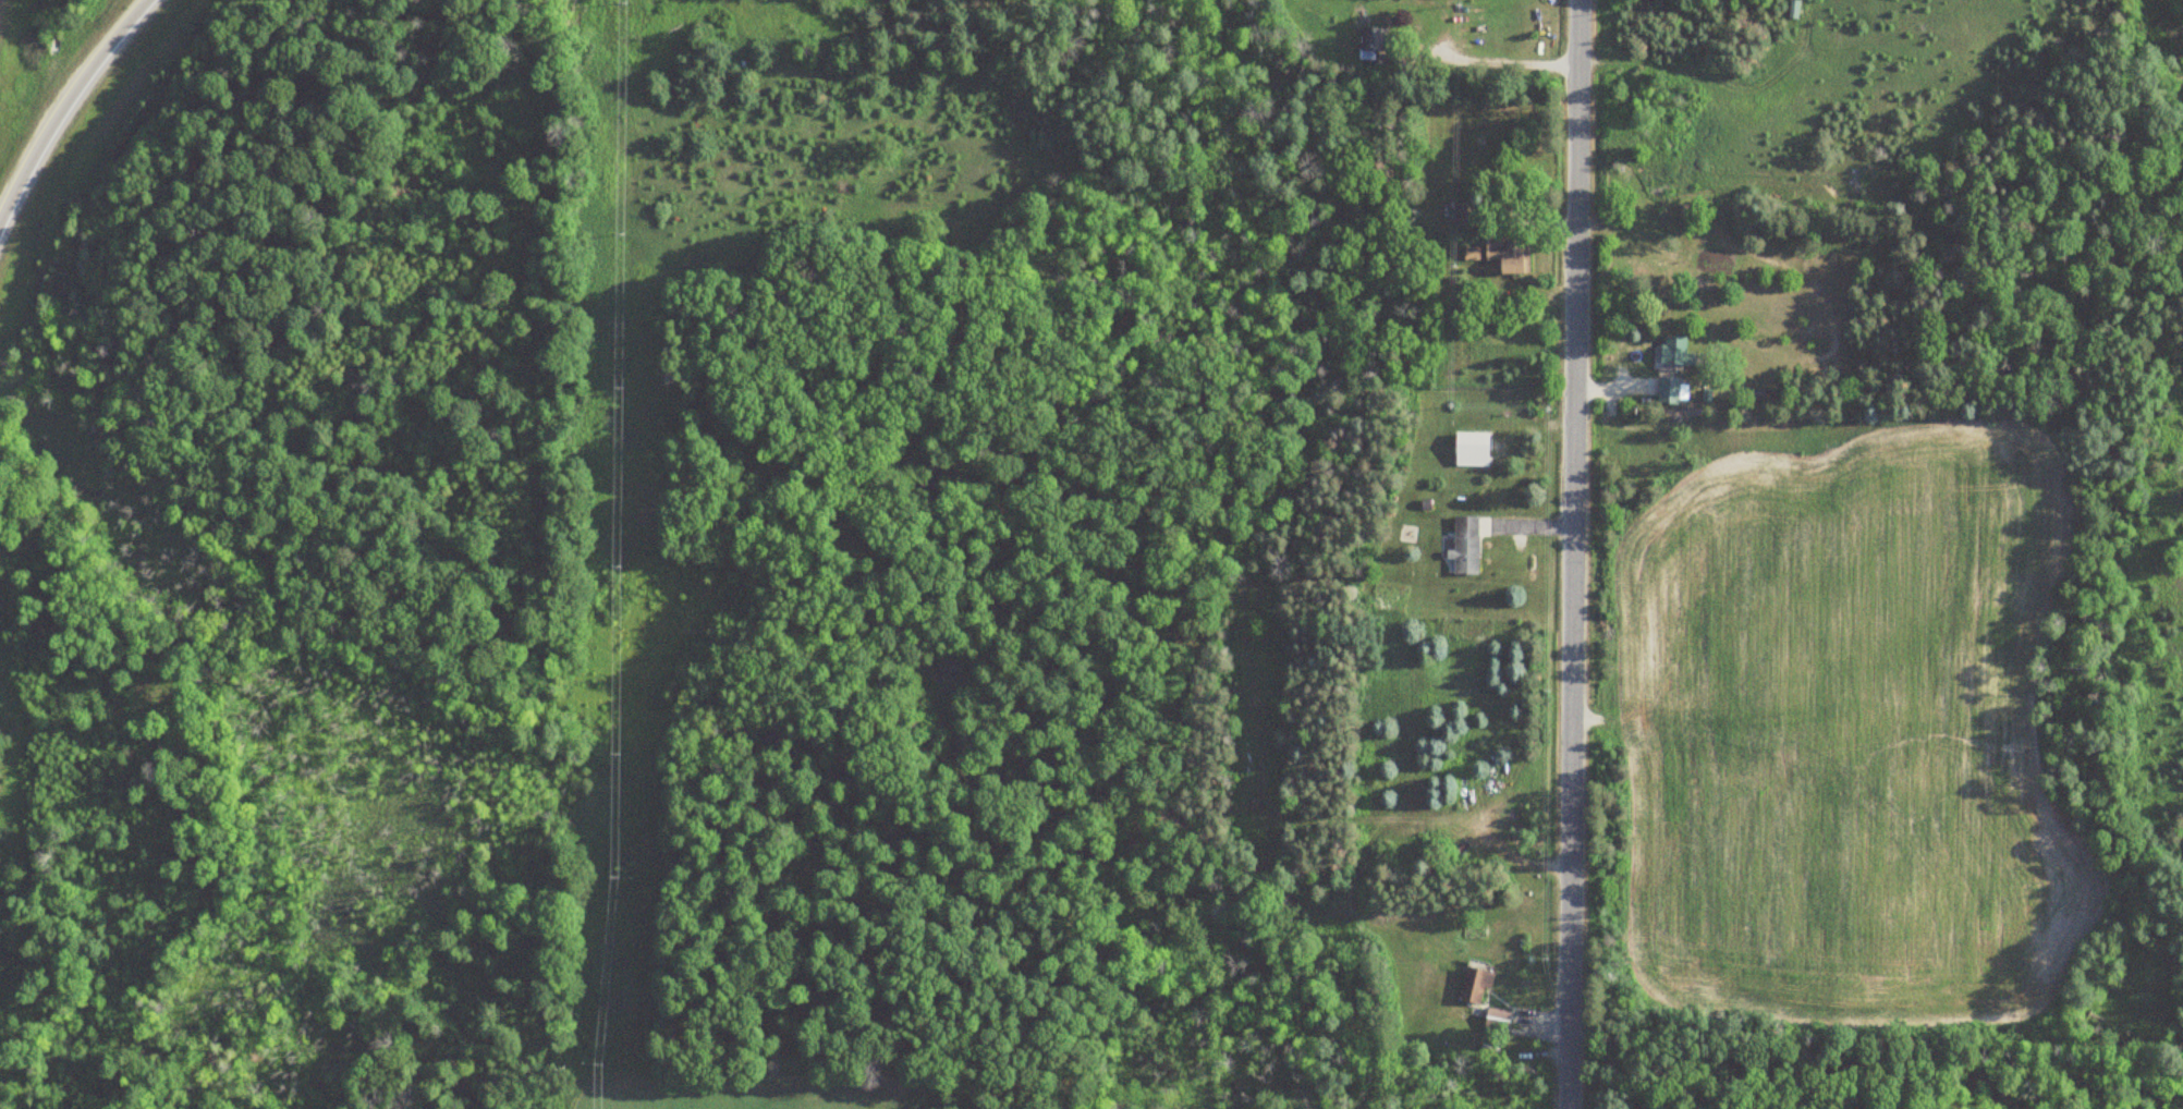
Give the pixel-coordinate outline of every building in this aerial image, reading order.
[(1387,29),(1357,29),(1357,65),(1387,65),(1387,29)] [(1526,276),(1526,249),(1516,249),(1516,241),(1483,241),(1483,263),(1495,263),(1495,276),(1526,276)] [(1683,366),(1683,338),(1662,338),(1662,348),(1651,348),(1651,366),(1683,366)] [(1656,404),(1679,404),(1679,378),(1656,378),(1656,404)] [(1451,576),(1476,576),(1476,517),(1451,517),(1451,576)] [(1455,1002),(1476,1005),(1474,1015),(1500,1019),(1502,1010),(1483,1007),(1489,971),(1460,967),(1455,1002)]
